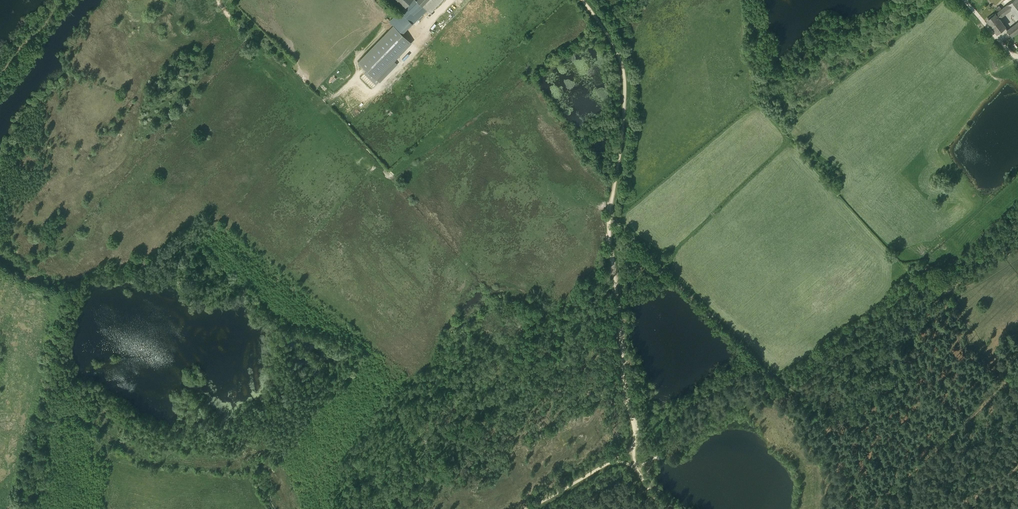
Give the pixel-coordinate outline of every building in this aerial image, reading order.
[(405,6),(408,9),(409,10),(413,13),(412,13),(413,14),(414,13),(421,5),(422,6),(423,5),(422,4),(423,4),(427,0),(410,0),(405,6)] [(423,4),(427,7),(428,9),(436,0),(427,0),(423,4)] [(1008,4),(1012,8),(1017,16),(1017,0),(1013,0),(1008,4)] [(409,10),(405,14),(413,22),(427,7),(423,4),(422,4),(423,5),(422,6),(421,5),(414,13),(413,14),(412,13),(413,13),(409,10)] [(998,11),(996,13),(999,18),(1012,8),(1008,4),(1003,8),(998,11)] [(999,18),(996,13),(988,20),(997,32),(1005,26),(999,18)] [(1008,30),(1012,35),(1017,31),(1017,22),(1008,30)] [(393,26),(358,62),(367,70),(376,79),(394,61),(411,43),(393,26)] [(394,61),(376,79),(379,82),(396,64),(394,61)] [(376,79),(367,70),(365,73),(377,84),(379,82),(376,79)]
